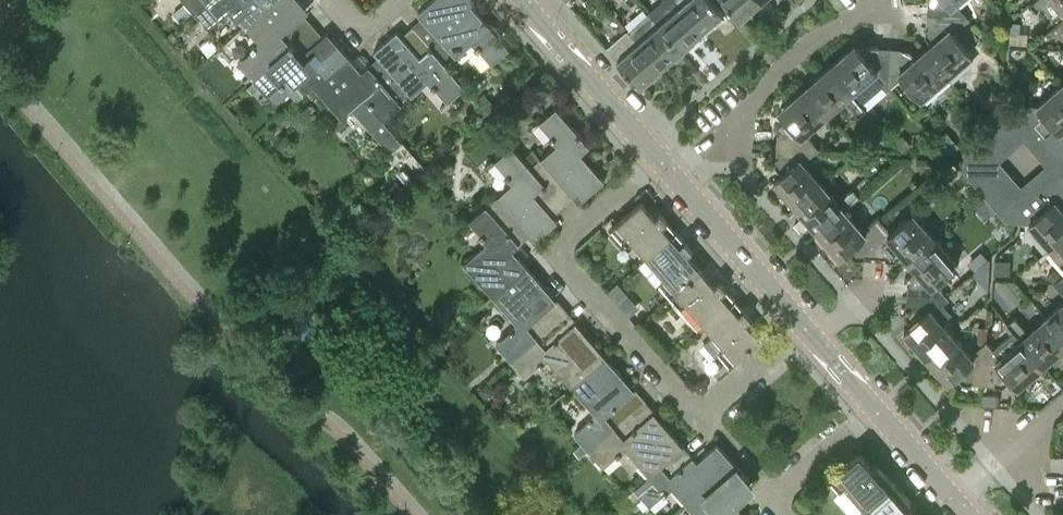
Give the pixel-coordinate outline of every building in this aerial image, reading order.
[(194,10),(206,0),(185,0),(194,10)] [(194,10),(209,28),(223,16),(224,17),(231,11),(245,26),(275,0),(206,0),(194,10)] [(310,11),(301,0),(275,0),(245,26),(258,41),(251,48),(252,49),(239,61),(246,70),(253,78),(314,25),(305,15),(310,11)] [(476,0),(432,0),(418,12),(422,17),(412,26),(446,65),(447,65),(473,43),(479,50),(481,49),(493,63),(510,48),(471,4),(476,0)] [(702,30),(676,0),(660,0),(649,10),(682,48),(702,30)] [(723,12),(712,0),(676,0),(702,30),(723,12)] [(759,0),(724,0),(739,17),(759,0)] [(958,0),(927,0),(926,15),(968,17),(955,2),(958,0)] [(1030,3),(1036,10),(1047,0),(1033,0),(1030,3)] [(186,2),(174,12),(182,21),(194,11),(186,2)] [(661,66),(682,48),(649,10),(628,28),(661,66)] [(195,12),(187,19),(191,24),(199,17),(195,12)] [(952,32),(968,17),(926,15),(924,34),(931,43),(923,49),(946,75),(971,53),(952,32)] [(1011,21),(1010,32),(1019,33),(1019,31),(1020,22),(1011,21)] [(967,24),(961,29),(971,41),(977,36),(967,24)] [(328,31),(323,35),(314,25),(253,78),(268,95),(282,83),(283,84),(290,78),(304,94),(314,85),(349,55),(328,31)] [(447,65),(446,65),(412,26),(402,35),(397,30),(374,50),(379,57),(380,56),(413,95),(428,81),(435,89),(436,87),(449,101),(466,86),(447,65)] [(640,84),(661,66),(628,28),(607,46),(617,57),(616,57),(640,84)] [(868,45),(862,51),(855,43),(829,66),(860,102),(860,101),(880,84),(886,90),(889,47),(868,45)] [(916,56),(910,49),(889,47),(886,90),(901,76),(920,98),(946,75),(923,49),(916,56)] [(349,56),(313,86),(344,119),(355,109),(392,152),(403,142),(383,120),(413,95),(379,56),(368,65),(360,55),(354,60),(349,56)] [(860,101),(860,102),(829,66),(804,88),(826,113),(843,98),(857,114),(865,107),(860,101)] [(253,78),(246,70),(239,77),(246,84),(253,78)] [(260,86),(254,79),(248,84),(254,91),(260,86)] [(1062,127),(1062,83),(1062,82),(1037,105),(1029,105),(1027,134),(1044,154),(1062,156),(1062,132),(1060,129),(1062,127)] [(804,132),(826,113),(804,88),(779,109),(785,117),(777,124),(776,145),(817,148),(817,147),(804,132)] [(478,100),(491,115),(498,109),(484,94),(478,100)] [(1021,132),(1024,104),(1013,104),(994,121),(1012,140),(1021,132)] [(579,155),(590,145),(556,107),(540,121),(553,135),(550,138),(556,145),(531,167),(530,167),(565,207),(576,198),(579,202),(605,180),(592,166),(591,168),(579,155)] [(1001,149),(1012,140),(994,121),(984,129),(1001,149)] [(992,157),(1001,149),(984,129),(963,148),(963,155),(992,157)] [(958,147),(945,131),(936,138),(950,154),(958,147)] [(902,135),(895,141),(902,150),(909,145),(902,135)] [(530,167),(531,167),(512,145),(495,160),(508,175),(506,176),(512,183),(496,197),(530,236),(535,241),(559,220),(555,216),(565,207),(530,167)] [(802,161),(817,148),(776,145),(774,164),(781,172),(773,179),(795,205),(821,182),(802,161)] [(534,151),(526,157),(531,163),(539,157),(534,151)] [(1001,171),(993,162),(962,160),(961,169),(980,190),(1001,171)] [(957,171),(950,163),(940,172),(947,180),(957,171)] [(988,199),(1009,181),(1001,171),(980,190),(988,199)] [(1042,172),(1022,189),(1021,220),(1029,221),(1051,245),(1062,235),(1062,207),(1056,198),(1062,192),(1062,174),(1042,172)] [(842,207),(869,183),(863,176),(836,200),(821,182),(795,205),(817,229),(842,207)] [(396,179),(386,188),(394,196),(404,187),(396,179)] [(1015,220),(1017,190),(1009,181),(988,199),(1005,219),(1015,220)] [(513,250),(530,236),(496,197),(469,220),(482,235),(480,236),(486,243),(464,263),(493,295),(527,266),(513,250)] [(660,212),(655,217),(641,201),(611,227),(622,240),(627,235),(645,257),(675,230),(660,212)] [(877,215),(861,229),(842,207),(817,229),(839,255),(846,248),(853,256),(873,257),(877,215)] [(908,260),(934,237),(912,212),(891,230),(877,215),(873,257),(893,259),(901,252),(908,260)] [(337,218),(336,225),(341,230),(347,230),(352,225),(353,217),(350,214),(341,214),(337,218)] [(800,217),(793,224),(799,230),(806,224),(800,217)] [(687,253),(692,249),(675,230),(645,257),(664,278),(659,283),(669,295),(700,268),(687,253)] [(1051,245),(1062,259),(1062,235),(1051,245)] [(934,281),(956,262),(934,237),(908,260),(915,268),(908,274),(906,295),(948,296),(934,281)] [(968,261),(975,269),(989,257),(981,249),(968,261)] [(989,257),(975,269),(972,272),(988,291),(990,259),(989,257)] [(558,300),(557,300),(527,266),(493,295),(516,322),(509,329),(510,331),(497,343),(511,359),(567,311),(558,300)] [(1055,267),(1048,273),(1054,281),(1055,281),(1062,274),(1055,267)] [(718,280),(714,284),(700,268),(669,295),(681,308),(686,303),(704,324),(734,298),(718,280)] [(1055,281),(1054,281),(1062,291),(1062,281),(1055,281)] [(942,302),(948,296),(906,295),(905,315),(911,323),(903,330),(925,355),(952,332),(942,321),(951,312),(942,302)] [(746,322),(751,318),(734,298),(704,324),(712,334),(703,341),(714,354),(718,351),(728,363),(759,336),(746,322)] [(1047,315),(1062,334),(1062,301),(1047,315)] [(575,323),(577,321),(567,311),(511,359),(525,376),(539,364),(542,366),(549,360),(571,386),(605,357),(575,323)] [(1029,331),(1015,315),(1008,321),(1022,337),(1043,362),(1062,345),(1062,334),(1047,315),(1029,331)] [(987,328),(978,327),(977,339),(986,340),(987,328)] [(1017,385),(1043,362),(1022,337),(1014,329),(993,347),(986,339),(986,340),(983,383),(1002,384),(1010,377),(1017,385)] [(986,340),(970,353),(952,332),(925,355),(947,380),(955,373),(962,381),(983,383),(986,340)] [(635,389),(634,390),(605,357),(571,386),(594,412),(586,418),(588,420),(574,432),(582,441),(585,445),(588,449),(589,449),(645,400),(635,389)] [(698,378),(695,382),(694,387),(698,391),(703,391),(707,388),(707,382),(704,379),(698,378)] [(477,389),(485,398),(490,394),(491,386),(487,381),(477,389)] [(654,412),(655,412),(645,400),(589,449),(603,465),(617,453),(619,456),(626,449),(649,475),(649,476),(683,446),(654,412)] [(582,441),(573,449),(579,456),(588,449),(585,445),(582,441)] [(685,503),(733,461),(717,442),(696,460),(683,446),(649,476),(649,475),(635,487),(649,504),(663,492),(665,493),(671,487),(685,503)] [(878,464),(873,468),(859,452),(828,479),(839,491),(845,487),(863,508),(893,482),(878,464)] [(749,480),(733,461),(685,503),(695,514),(738,514),(741,512),(728,497),(749,480)] [(910,501),(893,482),(863,508),(869,514),(914,514),(906,506),(910,501)] [(803,497),(796,502),(804,511),(810,505),(803,497)]
